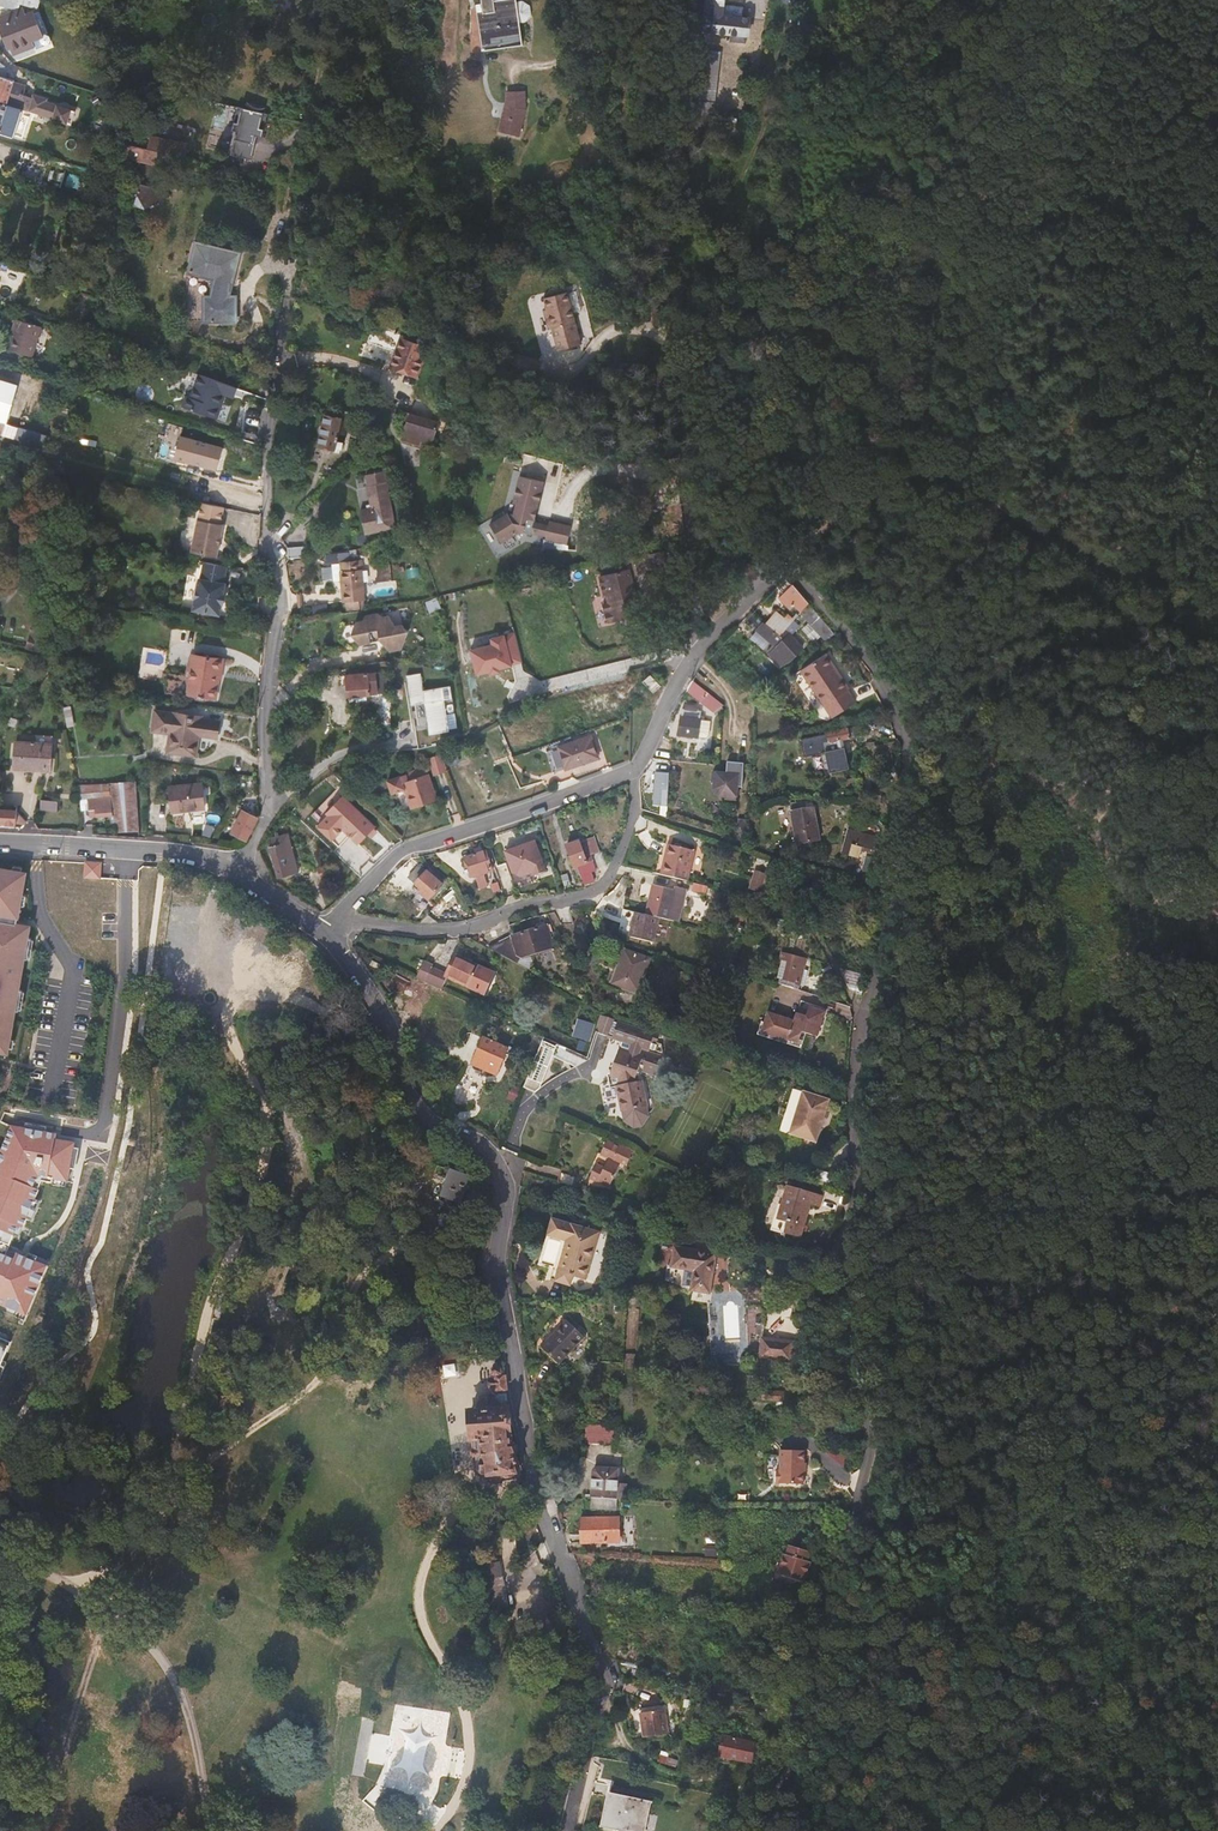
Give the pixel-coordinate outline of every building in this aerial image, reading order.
[(40,0),(0,0),(0,5),(17,10),(19,9),(21,4),(38,9),(40,0)] [(483,49),(484,50),(522,45),(519,24),(525,23),(531,16),(530,6),(522,1),(516,2),(516,0),(497,0),(494,0),(481,0),(482,4),(477,5),(480,27),(483,49)] [(706,36),(747,39),(749,19),(721,18),(722,0),(708,0),(706,36)] [(724,7),(723,15),(741,16),(742,7),(724,7)] [(33,13),(33,12),(25,15),(22,8),(19,9),(17,10),(0,17),(0,19),(2,24),(0,25),(0,28),(4,38),(9,49),(11,48),(14,55),(38,45),(40,48),(45,48),(47,45),(48,41),(52,40),(40,10),(33,13)] [(6,78),(7,67),(0,63),(0,62),(0,103),(6,105),(22,110),(31,113),(53,120),(58,106),(46,102),(47,100),(40,98),(33,96),(33,99),(23,95),(26,87),(13,83),(14,81),(6,78)] [(508,92),(508,108),(505,120),(502,131),(519,136),(525,110),(525,91),(508,92)] [(13,138),(14,135),(23,138),(31,113),(22,110),(6,105),(0,103),(0,133),(13,138)] [(237,123),(233,122),(231,131),(235,132),(230,155),(251,160),(257,137),(261,138),(267,114),(240,108),(237,123)] [(164,154),(168,155),(171,142),(152,137),(150,146),(145,145),(144,149),(145,149),(149,150),(158,152),(158,153),(164,154)] [(117,157),(142,163),(161,167),(164,154),(158,153),(158,152),(149,150),(145,149),(144,149),(115,142),(117,157)] [(145,208),(171,194),(140,184),(134,204),(145,208)] [(97,250),(98,247),(91,244),(83,242),(80,252),(95,257),(97,250)] [(235,304),(234,297),(224,297),(224,286),(225,282),(231,283),(238,253),(197,243),(194,242),(194,243),(192,243),(185,271),(184,276),(184,278),(187,278),(188,316),(202,316),(202,322),(203,322),(233,322),(233,312),(235,312),(235,304)] [(85,305),(86,298),(77,295),(73,308),(83,312),(85,305)] [(96,309),(99,300),(90,296),(88,299),(87,305),(96,309)] [(543,311),(545,317),(548,330),(552,329),(558,351),(581,344),(574,321),(568,298),(545,304),(546,310),(543,311)] [(32,358),(42,327),(16,319),(10,336),(13,336),(8,350),(18,353),(32,358)] [(426,349),(402,340),(403,337),(380,328),(379,329),(373,327),(368,342),(397,353),(392,367),(417,376),(426,349)] [(113,352),(115,346),(106,343),(104,348),(113,352)] [(10,375),(2,373),(0,380),(8,383),(10,375)] [(236,390),(237,388),(199,375),(191,398),(186,396),(183,407),(217,419),(226,395),(229,396),(233,398),(234,395),(232,394),(234,389),(236,390)] [(18,386),(8,383),(0,380),(0,420),(8,423),(18,386)] [(42,417),(45,406),(35,403),(38,392),(18,386),(8,423),(7,424),(16,426),(20,428),(33,432),(45,435),(50,420),(42,417)] [(435,438),(439,422),(410,414),(406,412),(401,428),(406,429),(402,440),(420,445),(422,439),(432,442),(433,437),(435,438)] [(354,422),(348,420),(325,416),(323,422),(320,422),(319,425),(323,426),(321,436),(318,445),(322,446),(321,450),(323,452),(327,453),(330,452),(331,448),(347,452),(354,422)] [(7,424),(6,423),(0,422),(0,434),(2,434),(14,439),(30,443),(33,432),(20,428),(16,426),(7,424)] [(42,447),(45,435),(33,432),(30,443),(32,443),(42,447)] [(72,468),(73,468),(62,465),(60,465),(59,473),(70,475),(78,477),(81,478),(86,479),(87,472),(72,468)] [(375,522),(393,518),(387,483),(385,471),(366,475),(368,486),(367,486),(375,522)] [(35,486),(36,480),(22,476),(20,487),(32,490),(32,493),(39,495),(41,487),(35,486)] [(206,495),(207,488),(191,485),(190,492),(206,495)] [(214,493),(215,488),(215,486),(209,485),(207,497),(214,499),(215,493),(214,493)] [(232,503),(235,488),(219,485),(218,491),(223,492),(222,497),(224,498),(223,501),(232,503)] [(516,521),(520,497),(510,496),(507,520),(511,520),(516,521)] [(220,524),(224,507),(201,503),(191,552),(217,558),(220,541),(223,525),(220,524)] [(35,517),(27,515),(25,522),(23,530),(31,532),(35,517)] [(531,535),(545,537),(544,543),(568,546),(571,523),(534,518),(531,535)] [(308,558),(308,545),(287,546),(288,552),(288,558),(308,558)] [(664,550),(650,554),(649,553),(634,556),(638,571),(653,568),(652,562),(666,558),(664,550)] [(365,600),(361,566),(364,566),(363,560),(340,562),(340,563),(332,564),(333,582),(342,581),(343,592),(344,602),(365,600)] [(224,583),(227,567),(204,562),(201,578),(199,578),(192,611),(219,617),(221,605),(223,606),(224,600),(225,595),(224,594),(226,583),(224,583)] [(392,581),(390,564),(381,565),(378,566),(380,582),(383,582),(392,581)] [(636,595),(629,569),(601,576),(605,594),(607,594),(609,603),(607,603),(604,604),(606,613),(609,623),(628,618),(630,624),(642,620),(638,602),(641,602),(639,594),(636,595)] [(39,581),(38,578),(27,581),(31,594),(41,592),(39,581)] [(809,604),(793,585),(792,586),(785,579),(778,586),(785,593),(782,596),(779,598),(789,609),(794,606),(801,612),(800,613),(801,614),(809,604)] [(49,617),(44,594),(34,596),(38,619),(49,617)] [(836,635),(809,604),(801,614),(811,624),(826,642),(836,635)] [(793,621),(794,620),(787,614),(780,622),(773,616),(766,624),(781,636),(794,622),(793,621)] [(347,645),(356,642),(358,643),(369,641),(379,638),(388,650),(401,647),(408,631),(402,625),(390,628),(388,617),(378,620),(377,615),(363,618),(364,623),(354,625),(353,627),(344,629),(338,638),(347,645)] [(805,646),(791,636),(799,626),(794,622),(781,636),(766,624),(759,632),(768,638),(767,639),(773,643),(779,648),(773,655),(784,665),(792,659),(805,646)] [(469,650),(475,676),(489,673),(489,675),(500,673),(500,670),(523,665),(515,631),(488,637),(490,645),(469,650)] [(801,670),(824,705),(833,718),(856,702),(847,689),(844,691),(839,685),(835,679),(840,676),(826,653),(801,670)] [(53,659),(38,656),(35,655),(34,661),(52,665),(53,659)] [(221,678),(222,671),(223,666),(223,660),(193,655),(187,694),(216,698),(219,678),(221,678)] [(387,693),(385,672),(348,675),(348,685),(349,695),(387,693)] [(423,704),(421,691),(419,673),(403,675),(408,706),(423,704)] [(661,686),(651,675),(643,681),(649,687),(654,693),(661,686)] [(722,704),(693,680),(687,690),(709,709),(708,718),(712,718),(713,712),(724,705),(722,704)] [(451,686),(421,691),(423,704),(428,735),(458,730),(451,686)] [(701,720),(702,711),(694,710),(694,707),(686,706),(686,709),(683,709),(681,722),(680,735),(698,737),(706,737),(709,735),(710,721),(701,720)] [(73,725),(70,708),(64,709),(64,711),(67,727),(73,725)] [(218,730),(219,723),(203,720),(204,716),(156,709),(152,730),(170,734),(168,752),(195,755),(199,735),(216,738),(218,730)] [(15,727),(18,719),(11,716),(8,724),(15,727)] [(810,737),(818,777),(848,770),(842,742),(851,740),(848,729),(810,737)] [(51,761),(52,744),(53,736),(35,735),(35,741),(32,741),(32,742),(15,741),(13,767),(30,768),(46,769),(47,761),(51,761)] [(598,757),(591,736),(546,751),(554,772),(575,765),(598,757)] [(460,762),(456,751),(447,754),(451,765),(460,762)] [(446,772),(440,754),(430,758),(436,775),(446,772)] [(742,788),(744,763),(727,762),(726,773),(721,773),(716,772),(713,772),(711,783),(714,785),(714,790),(719,797),(726,797),(726,800),(736,800),(738,787),(742,788)] [(438,800),(429,774),(427,774),(424,768),(388,780),(392,794),(406,789),(407,789),(405,790),(412,809),(425,805),(438,800)] [(662,806),(663,788),(669,788),(669,773),(656,773),(655,778),(655,783),(651,783),(650,790),(655,790),(654,806),(662,806)] [(139,831),(136,781),(110,783),(109,783),(110,784),(111,796),(114,816),(108,816),(109,827),(115,827),(116,832),(136,831),(139,831)] [(205,809),(202,783),(170,786),(173,813),(189,811),(205,809)] [(111,796),(110,784),(78,785),(81,799),(88,799),(99,797),(111,796)] [(375,827),(343,796),(327,812),(330,815),(319,826),(332,839),(343,828),(350,835),(359,843),(375,827)] [(90,810),(88,799),(81,799),(81,803),(83,810),(90,810)] [(792,844),(797,843),(797,845),(820,840),(812,799),(789,804),(795,834),(791,835),(791,839),(792,844)] [(57,811),(57,801),(41,800),(40,810),(57,811)] [(302,823),(312,813),(313,814),(317,809),(309,802),(296,816),(302,823)] [(17,810),(0,809),(0,823),(4,823),(16,824),(16,823),(25,825),(27,822),(17,812),(17,810)] [(253,829),(259,818),(242,810),(231,831),(248,840),(253,829)] [(343,828),(332,839),(338,845),(350,835),(343,828)] [(873,853),(876,838),(852,831),(848,856),(858,858),(860,850),(873,853)] [(299,872),(288,833),(279,836),(278,833),(275,834),(276,836),(271,838),(273,846),(270,847),(274,862),(278,878),(299,872)] [(600,852),(594,836),(566,846),(575,869),(577,877),(582,875),(585,885),(595,882),(591,872),(596,870),(591,855),(600,852)] [(506,851),(513,873),(518,885),(542,877),(540,872),(546,870),(535,840),(518,846),(516,846),(509,848),(508,850),(506,851)] [(660,856),(657,874),(688,882),(694,850),(664,844),(663,850),(661,856),(660,856)] [(473,877),(474,878),(493,871),(488,856),(486,851),(477,855),(466,858),(466,860),(465,862),(467,866),(469,866),(473,877)] [(502,868),(497,853),(488,856),(493,871),(502,868)] [(885,876),(888,862),(866,857),(862,871),(885,876)] [(102,862),(83,862),(83,879),(102,878),(102,862)] [(340,873),(337,863),(319,868),(321,878),(340,873)] [(443,885),(447,881),(431,868),(428,872),(427,871),(423,875),(422,877),(415,870),(411,874),(408,877),(416,884),(415,884),(422,891),(420,893),(429,901),(443,885)] [(19,873),(0,870),(0,1051),(6,1052),(17,977),(15,976),(16,968),(19,968),(25,923),(12,921),(19,873)] [(763,893),(768,875),(755,871),(749,889),(763,893)] [(571,885),(567,874),(561,876),(565,887),(571,885)] [(869,887),(871,878),(863,875),(861,885),(869,887)] [(708,886),(696,883),(694,892),(708,895),(710,887),(708,886)] [(660,918),(668,920),(680,923),(688,890),(676,887),(675,891),(655,886),(652,900),(648,915),(660,918)] [(653,943),(660,918),(646,915),(623,909),(622,915),(621,920),(632,922),(629,937),(653,943)] [(545,927),(544,923),(536,926),(537,929),(525,933),(512,937),(488,947),(529,970),(533,962),(531,955),(553,948),(547,926),(545,927)] [(619,965),(613,984),(609,982),(613,969),(609,968),(603,985),(637,997),(650,959),(624,950),(619,965)] [(804,970),(806,959),(781,953),(780,959),(782,960),(778,978),(780,978),(779,983),(802,991),(807,971),(804,970)] [(484,994),(494,974),(455,956),(446,974),(431,967),(433,965),(428,963),(424,961),(416,978),(441,989),(446,978),(447,977),(484,994)] [(841,958),(839,968),(840,970),(851,990),(862,995),(869,965),(841,958)] [(378,970),(380,965),(372,960),(369,965),(378,970)] [(730,976),(732,971),(724,968),(722,973),(730,976)] [(685,983),(688,974),(681,971),(678,980),(685,983)] [(408,1002),(408,1001),(400,998),(394,1013),(403,1016),(402,1017),(407,1019),(412,1020),(417,1006),(408,1002)] [(804,1040),(806,1033),(817,1036),(825,1012),(810,1007),(808,1011),(799,1008),(798,1013),(797,1013),(794,1022),(769,1014),(763,1032),(761,1031),(764,1023),(762,1022),(757,1035),(801,1049),(804,1040)] [(610,1088),(616,1088),(621,1112),(622,1112),(624,1121),(634,1128),(641,1126),(648,1116),(646,1107),(647,1107),(642,1081),(634,1082),(640,1065),(644,1066),(642,1071),(655,1076),(662,1056),(641,1049),(642,1048),(649,1050),(652,1042),(657,1044),(659,1036),(617,1022),(617,1023),(613,1022),(614,1020),(601,1015),(595,1032),(622,1042),(620,1048),(619,1047),(610,1075),(608,1074),(607,1076),(610,1088)] [(586,1043),(592,1026),(576,1020),(569,1037),(586,1043)] [(496,1075),(508,1049),(483,1038),(472,1064),(496,1075)] [(516,1101),(521,1090),(513,1087),(509,1098),(516,1101)] [(780,1130),(790,1134),(816,1142),(822,1121),(829,1100),(793,1089),(780,1130)] [(57,1134),(11,1126),(0,1153),(0,1251),(6,1254),(17,1229),(23,1231),(28,1220),(32,1221),(40,1201),(36,1199),(42,1182),(52,1184),(54,1181),(68,1183),(71,1168),(76,1169),(78,1149),(75,1148),(76,1142),(57,1139),(57,1134)] [(626,1165),(632,1151),(619,1145),(607,1140),(601,1153),(600,1152),(594,1164),(596,1165),(593,1171),(590,1177),(609,1186),(620,1163),(626,1165)] [(474,1195),(477,1183),(468,1180),(470,1177),(450,1170),(437,1165),(434,1175),(447,1180),(441,1196),(461,1203),(464,1192),(474,1195)] [(831,1187),(834,1176),(820,1171),(818,1177),(816,1182),(831,1187)] [(576,1188),(579,1179),(561,1174),(559,1183),(576,1188)] [(816,1182),(818,1177),(809,1174),(807,1179),(816,1182)] [(800,1236),(810,1203),(819,1206),(820,1201),(822,1197),(788,1186),(775,1227),(776,1229),(800,1236)] [(686,1213),(692,1199),(684,1196),(679,1210),(686,1213)] [(540,1265),(554,1269),(551,1278),(570,1284),(573,1274),(585,1278),(598,1233),(553,1220),(546,1242),(540,1265)] [(709,1294),(715,1253),(675,1247),(672,1266),(667,1265),(665,1281),(689,1290),(709,1294)] [(13,1257),(6,1254),(0,1251),(0,1306),(27,1317),(48,1265),(24,1255),(15,1251),(13,1257)] [(559,1365),(585,1337),(567,1320),(541,1347),(550,1356),(559,1365)] [(10,1344),(0,1339),(0,1368),(10,1344)] [(790,1360),(792,1342),(777,1341),(762,1339),(760,1357),(790,1360)] [(475,1469),(485,1469),(485,1475),(489,1474),(489,1478),(492,1481),(498,1481),(501,1478),(521,1476),(511,1450),(510,1432),(508,1409),(497,1410),(497,1404),(507,1403),(504,1363),(503,1363),(501,1368),(497,1368),(495,1370),(495,1373),(496,1373),(493,1377),(494,1391),(497,1395),(499,1394),(499,1396),(495,1400),(483,1401),(481,1404),(481,1412),(471,1412),(475,1469)] [(765,1375),(766,1368),(748,1365),(747,1372),(765,1375)] [(793,1394),(790,1393),(791,1385),(777,1383),(776,1391),(758,1389),(756,1398),(792,1404),(793,1394)] [(611,1407),(612,1394),(601,1393),(599,1421),(600,1421),(610,1421),(611,1407)] [(803,1440),(814,1440),(818,1441),(819,1430),(804,1429),(803,1440)] [(804,1486),(805,1451),(779,1451),(778,1485),(804,1486)] [(616,1510),(617,1499),(592,1498),(591,1508),(616,1510)] [(619,1542),(619,1517),(580,1518),(581,1531),(581,1543),(619,1542)] [(810,1562),(808,1561),(810,1552),(789,1545),(783,1565),(780,1564),(778,1573),(805,1581),(810,1562)] [(510,1611),(500,1561),(483,1565),(493,1615),(510,1611)] [(716,1706),(707,1704),(698,1703),(696,1713),(715,1716),(716,1706)] [(668,1734),(664,1709),(663,1705),(651,1706),(639,1708),(644,1737),(668,1734)] [(355,1774),(366,1775),(369,1724),(358,1723),(355,1774)] [(751,1762),(755,1743),(723,1736),(720,1749),(717,1762),(735,1766),(736,1759),(751,1762)] [(673,1759),(667,1757),(660,1755),(658,1762),(664,1764),(671,1766),(673,1759)] [(650,1794),(612,1785),(607,1806),(603,1826),(629,1830),(642,1830),(650,1794)] [(375,1788),(364,1796),(375,1813),(387,1805),(375,1788)]
